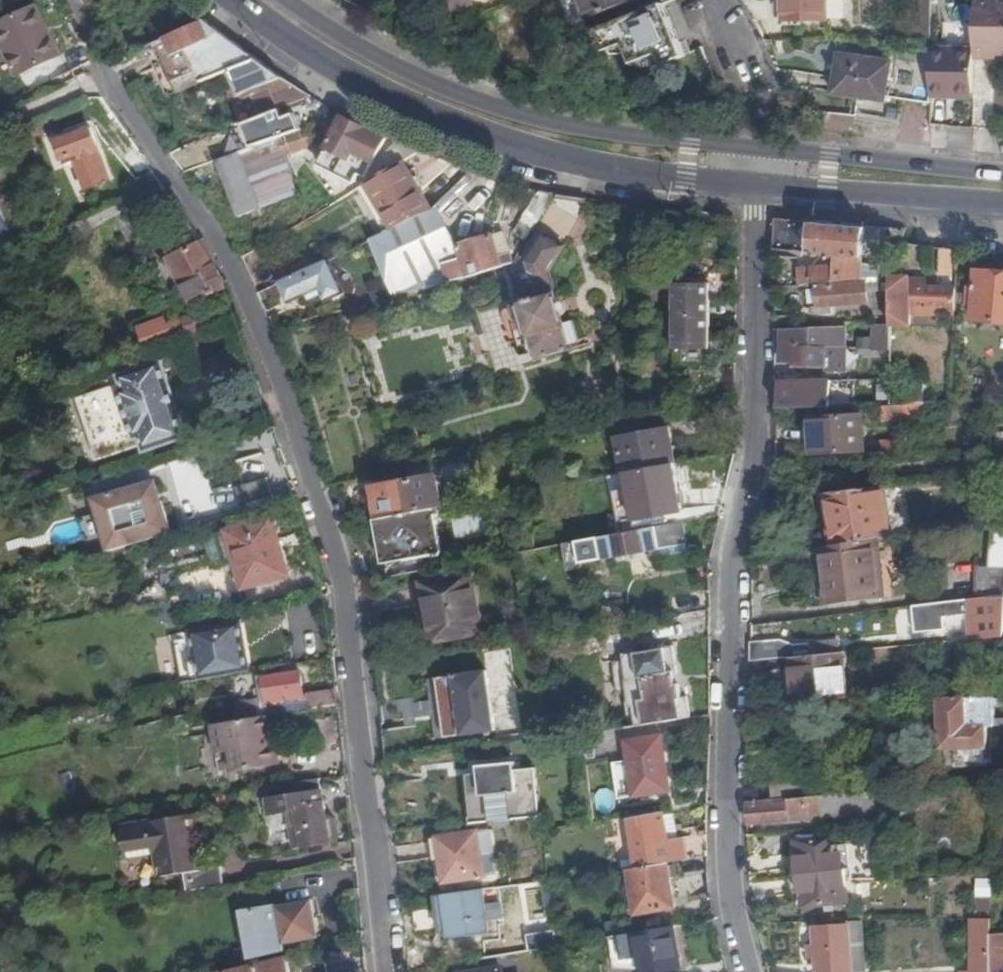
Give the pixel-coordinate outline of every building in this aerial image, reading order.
[(596,19),(646,0),(588,0),(596,19)] [(788,22),(830,22),(830,0),(788,0),(788,22)] [(977,17),(976,50),(976,52),(976,63),(992,63),(992,59),(1002,59),(1002,4),(977,4),(977,17)] [(659,57),(664,68),(684,60),(664,7),(640,16),(637,9),(627,13),(629,20),(598,31),(599,34),(597,35),(598,40),(601,39),(606,53),(625,46),(633,67),(659,57)] [(0,27),(0,37),(19,76),(60,56),(37,9),(0,27)] [(489,14),(430,35),(431,37),(489,16),(489,14)] [(175,86),(250,54),(228,39),(208,22),(156,44),(165,62),(175,86)] [(590,54),(579,25),(570,29),(581,58),(590,54)] [(156,66),(165,62),(156,44),(148,48),(156,66)] [(933,84),(934,58),(892,53),(888,58),(834,50),(827,94),(883,102),(883,97),(933,106),(933,84)] [(976,52),(934,51),(934,58),(933,84),(933,100),(950,100),(951,95),(975,95),(976,63),(976,52)] [(228,74),(259,62),(250,54),(175,86),(179,95),(228,74)] [(240,107),(248,126),(286,110),(311,99),(268,69),(259,62),(228,74),(236,100),(243,98),(245,103),(243,106),(240,107)] [(286,110),(248,126),(253,138),(291,122),(286,110)] [(342,117),(326,123),(337,134),(323,161),(338,169),(341,163),(349,167),(356,154),(373,165),(387,140),(361,127),(342,117)] [(91,130),(59,142),(67,163),(76,160),(88,190),(111,180),(91,130)] [(315,148),(309,134),(293,142),(300,155),(315,148)] [(404,164),(420,154),(405,149),(397,145),(381,164),(392,172),(404,164)] [(392,172),(368,186),(395,230),(433,212),(404,164),(392,172)] [(368,186),(360,191),(386,235),(395,230),(368,186)] [(530,241),(556,195),(541,192),(515,232),(530,241)] [(373,241),(401,297),(456,281),(454,273),(448,261),(458,256),(454,248),(434,211),(433,212),(395,230),(386,235),(373,241)] [(9,233),(0,215),(0,238),(9,233)] [(863,259),(866,230),(777,222),(775,250),(777,250),(838,257),(837,266),(815,267),(815,284),(859,281),(859,267),(855,268),(846,263),(846,258),(863,259)] [(493,237),(502,268),(514,264),(504,233),(493,237)] [(454,273),(456,281),(502,268),(493,237),(461,246),(467,269),(454,273)] [(546,238),(530,263),(533,273),(538,280),(545,300),(539,302),(538,301),(530,303),(530,305),(515,310),(520,332),(517,335),(526,366),(574,352),(573,347),(580,345),(575,327),(567,329),(550,275),(565,249),(546,238)] [(226,289),(204,244),(170,260),(191,305),(226,289)] [(448,261),(454,273),(467,269),(461,246),(454,248),(458,256),(448,261)] [(959,291),(960,252),(939,250),(938,290),(926,290),(911,290),(911,284),(912,279),(909,279),(909,274),(902,273),(902,280),(892,279),(892,327),(911,327),(911,316),(958,317),(959,291)] [(277,271),(283,285),(314,270),(306,256),(277,271)] [(314,270),(283,285),(293,304),(309,297),(310,301),(314,298),(313,294),(323,289),(329,301),(346,293),(330,262),(314,270)] [(978,274),(974,322),(1002,324),(1002,276),(978,274)] [(869,307),(867,284),(818,289),(818,296),(813,296),(814,315),(834,314),(834,308),(866,305),(866,307),(869,307)] [(674,286),(674,352),(692,352),(694,286),(682,286),(674,286)] [(694,286),(692,352),(709,352),(709,286),(694,286)] [(139,331),(148,353),(190,337),(217,327),(211,312),(164,330),(161,322),(139,331)] [(873,350),(889,350),(890,325),(874,324),(873,350)] [(849,336),(849,328),(797,330),(796,338),(784,338),(783,362),(796,362),(797,370),(828,370),(829,373),(846,373),(847,361),(841,361),(841,349),(829,348),(829,336),(849,336)] [(161,364),(121,378),(123,384),(78,399),(100,462),(145,446),(147,451),(187,437),(161,364)] [(781,410),(831,408),(832,384),(782,385),(781,410)] [(909,406),(926,405),(925,388),(908,387),(909,406)] [(933,415),(934,405),(926,405),(909,406),(909,407),(909,416),(933,415)] [(884,416),(909,416),(909,407),(883,408),(884,416)] [(867,453),(865,418),(832,419),(827,420),(814,421),(815,456),(867,453)] [(674,467),(676,466),(670,431),(620,440),(626,476),(628,476),(674,467)] [(882,457),(903,456),(902,445),(881,446),(882,457)] [(251,511),(272,505),(259,461),(265,460),(264,454),(237,461),(251,511)] [(440,466),(415,472),(417,483),(439,479),(440,485),(443,485),(440,466)] [(674,467),(628,476),(637,522),(683,513),(674,467)] [(615,523),(631,520),(625,475),(609,477),(615,523)] [(379,503),(383,523),(431,513),(445,511),(440,485),(439,479),(417,483),(384,489),(386,502),(379,503)] [(94,501),(109,553),(172,535),(163,508),(159,509),(151,484),(94,501)] [(377,490),(379,503),(386,502),(384,489),(377,490)] [(894,539),(886,489),(827,495),(835,549),(878,541),(894,539)] [(385,567),(388,582),(444,571),(431,513),(383,523),(392,565),(385,567)] [(273,520),(229,532),(244,590),(289,577),(273,520)] [(688,546),(684,525),(585,544),(547,551),(552,577),(585,571),(585,566),(661,551),(663,559),(689,555),(688,546)] [(996,527),(992,556),(991,559),(990,571),(979,570),(978,602),(988,601),(988,603),(1002,602),(1002,526),(996,527)] [(835,549),(822,551),(824,570),(826,570),(830,607),(884,600),(878,541),(835,549)] [(470,579),(418,589),(421,606),(427,606),(434,644),(480,635),(470,579)] [(944,607),(945,617),(971,614),(988,612),(985,642),(1002,640),(1002,602),(988,603),(944,607)] [(988,612),(971,614),(972,643),(981,642),(985,642),(988,612)] [(196,683),(255,672),(251,652),(248,652),(247,644),(250,644),(246,623),(193,633),(198,656),(193,666),(196,683)] [(985,642),(981,642),(981,647),(987,647),(985,667),(1002,668),(1002,640),(985,642)] [(780,642),(752,645),(753,664),(793,660),(813,658),(812,648),(811,646),(796,648),(780,642)] [(839,645),(812,648),(813,658),(839,656),(839,645)] [(616,663),(620,685),(671,677),(670,676),(681,674),(677,649),(674,648),(674,650),(629,657),(629,655),(626,655),(627,662),(616,663)] [(813,658),(793,660),(797,705),(847,700),(843,655),(839,656),(813,658)] [(271,717),(313,710),(311,695),(305,696),(302,673),(265,679),(271,717)] [(489,675),(440,682),(448,741),(497,734),(489,675)] [(672,689),(682,686),(681,675),(671,677),(672,689)] [(671,677),(620,685),(621,695),(632,693),(634,709),(637,728),(693,720),(690,699),(684,700),(682,686),(672,689),(671,677)] [(267,717),(271,717),(265,679),(260,680),(266,717),(267,717)] [(448,741),(440,682),(430,683),(438,743),(448,741)] [(998,729),(997,700),(947,701),(947,720),(943,720),(944,769),(990,768),(991,767),(995,767),(994,734),(989,734),(989,729),(998,729)] [(236,706),(239,722),(261,718),(258,702),(236,706)] [(627,710),(630,729),(637,728),(634,709),(627,710)] [(239,722),(215,726),(219,753),(230,751),(234,772),(281,765),(277,742),(271,742),(267,717),(266,717),(261,718),(239,722)] [(628,742),(636,798),(672,793),(663,736),(628,742)] [(471,828),(544,820),(539,771),(519,773),(518,765),(482,770),(482,777),(466,779),(471,828)] [(326,818),(320,779),(266,787),(271,815),(288,812),(294,850),(330,844),(326,818)] [(773,783),(774,802),(812,799),(810,779),(773,783)] [(892,792),(881,793),(882,812),(893,811),(892,792)] [(749,805),(747,805),(748,826),(848,817),(848,814),(877,812),(875,793),(812,799),(773,803),(749,805)] [(155,857),(158,868),(203,857),(201,845),(195,846),(194,837),(207,834),(203,813),(124,827),(130,861),(155,857)] [(628,820),(636,868),(667,864),(686,860),(683,839),(669,841),(664,814),(628,820)] [(330,844),(338,843),(335,820),(331,817),(326,818),(330,844)] [(476,835),(481,878),(495,876),(489,833),(476,835)] [(445,883),(481,878),(476,835),(440,839),(445,883)] [(801,877),(845,872),(851,872),(850,847),(832,848),(831,839),(798,843),(801,877)] [(205,869),(203,857),(158,868),(160,878),(183,875),(186,891),(225,884),(221,866),(205,869)] [(636,868),(629,870),(637,915),(674,909),(667,864),(636,868)] [(845,872),(801,877),(803,907),(848,903),(845,872)] [(283,905),(324,898),(320,873),(279,880),(283,905)] [(279,880),(270,882),(274,906),(276,906),(283,905),(279,880)] [(486,933),(481,892),(446,897),(451,933),(451,937),(486,933)] [(446,897),(436,898),(441,935),(451,933),(446,897)] [(261,958),(285,952),(283,945),(314,939),(312,922),(315,922),(312,903),(277,910),(276,906),(274,906),(252,910),(261,958)] [(250,960),(261,958),(252,910),(241,912),(250,960)] [(971,921),(970,971),(991,971),(990,936),(990,921),(971,921)] [(618,938),(622,960),(640,956),(643,971),(655,971),(680,968),(673,928),(618,938)] [(813,931),(814,947),(808,948),(809,960),(815,959),(816,971),(853,971),(850,928),(813,931)] [(990,936),(991,971),(1002,971),(1002,935),(990,936)] [(249,971),(290,971),(288,964),(249,971)]
